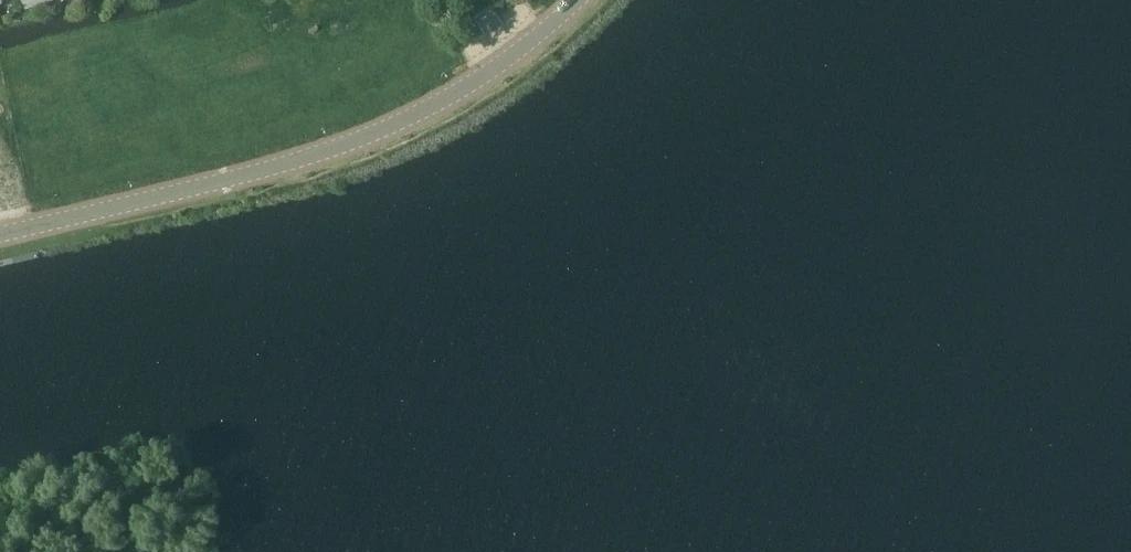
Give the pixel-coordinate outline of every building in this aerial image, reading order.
[(24,10),(53,0),(21,0),(24,10)]
